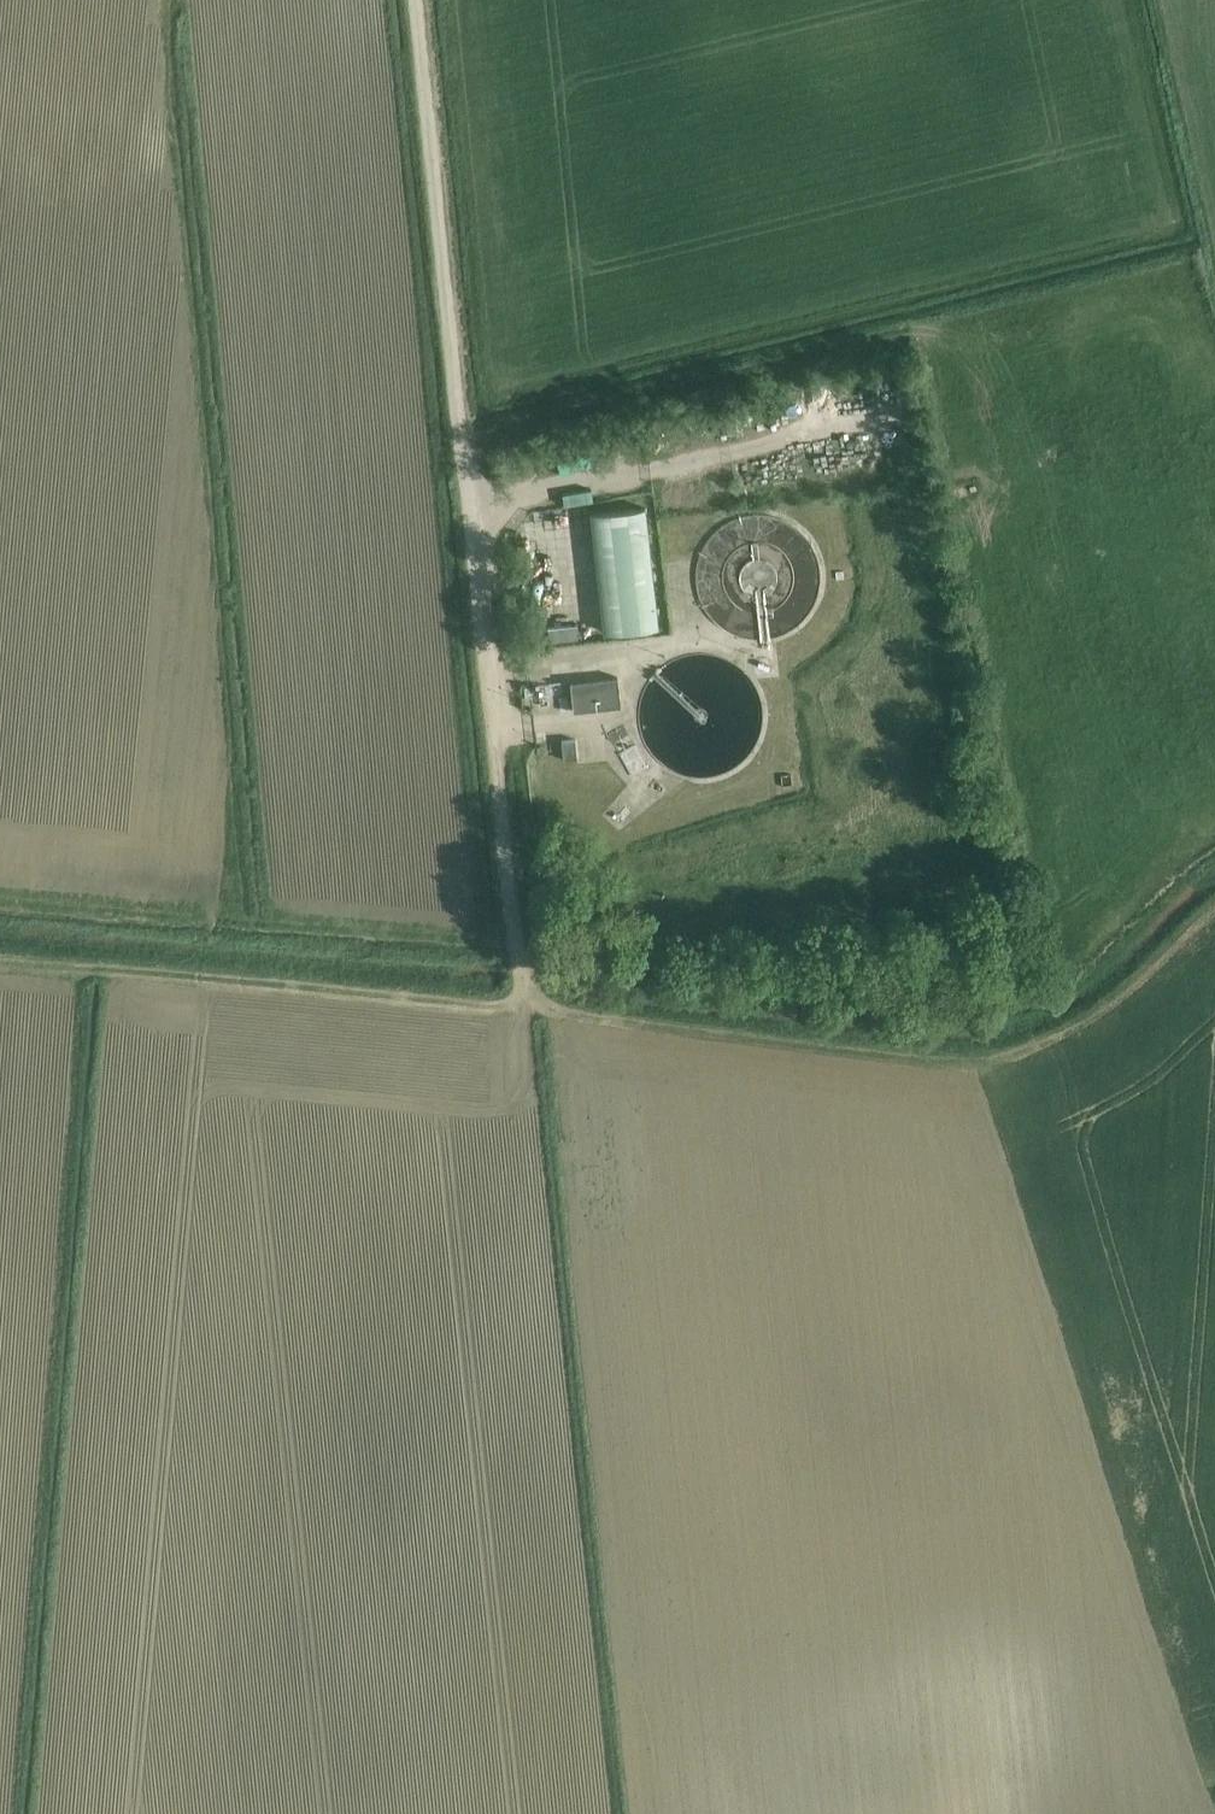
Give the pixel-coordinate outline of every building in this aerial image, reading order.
[(557,506),(585,500),(582,485),(554,491),(557,506)] [(659,627),(645,507),(592,513),(606,633),(659,627)] [(578,624),(548,628),(549,641),(579,638),(578,624)] [(577,709),(624,703),(621,674),(574,680),(575,689),(577,709)] [(575,740),(561,741),(563,759),(577,758),(575,740)]
